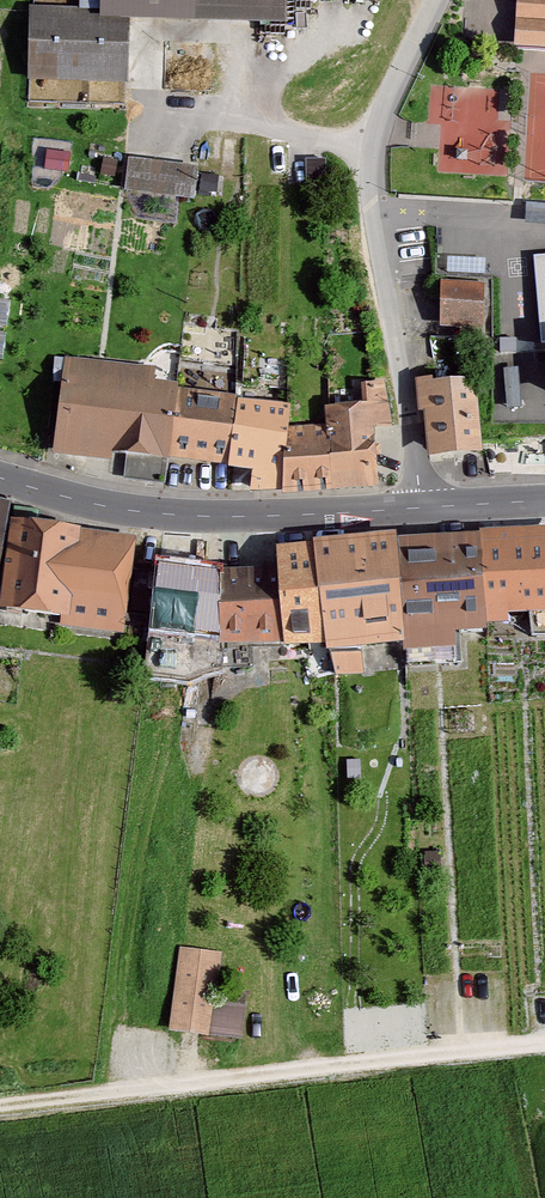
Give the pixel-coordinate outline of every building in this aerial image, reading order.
[(101,12),(34,10),(32,85),(132,88),(134,25),(288,29),(289,0),(101,0),(101,12)] [(515,47),(544,48),(544,0),(518,0),(515,47)] [(198,165),(128,156),(124,190),(194,198),(198,165)] [(534,260),(542,346),(544,346),(544,258),(534,260)] [(484,283),(441,282),(440,328),(482,329),(484,283)] [(0,299),(0,326),(7,327),(10,300),(0,299)] [(161,374),(68,365),(58,467),(176,479),(176,468),(184,396),(159,393),(161,374)] [(434,382),(416,383),(419,417),(425,416),(429,462),(484,457),(478,382),(434,386),(434,382)] [(232,475),(241,404),(184,396),(176,468),(232,475)] [(290,432),(295,411),(241,404),(232,475),(288,483),(290,432)] [(385,486),(387,416),(325,414),(325,432),(290,432),(288,483),(385,486)] [(0,511),(0,602),(12,514),(0,511)] [(142,542),(15,527),(3,627),(131,642),(142,542)] [(488,540),(495,627),(544,623),(544,536),(488,540)] [(484,540),(408,547),(417,653),(493,647),(484,540)] [(402,541),(326,548),(339,660),(415,652),(402,541)] [(322,549),(278,555),(292,664),(336,659),(322,549)] [(234,578),(164,571),(157,638),(227,645),(234,578)] [(280,578),(238,578),(230,650),(288,651),(280,578)] [(223,959),(178,953),(169,1042),(213,1049),(223,959)]
